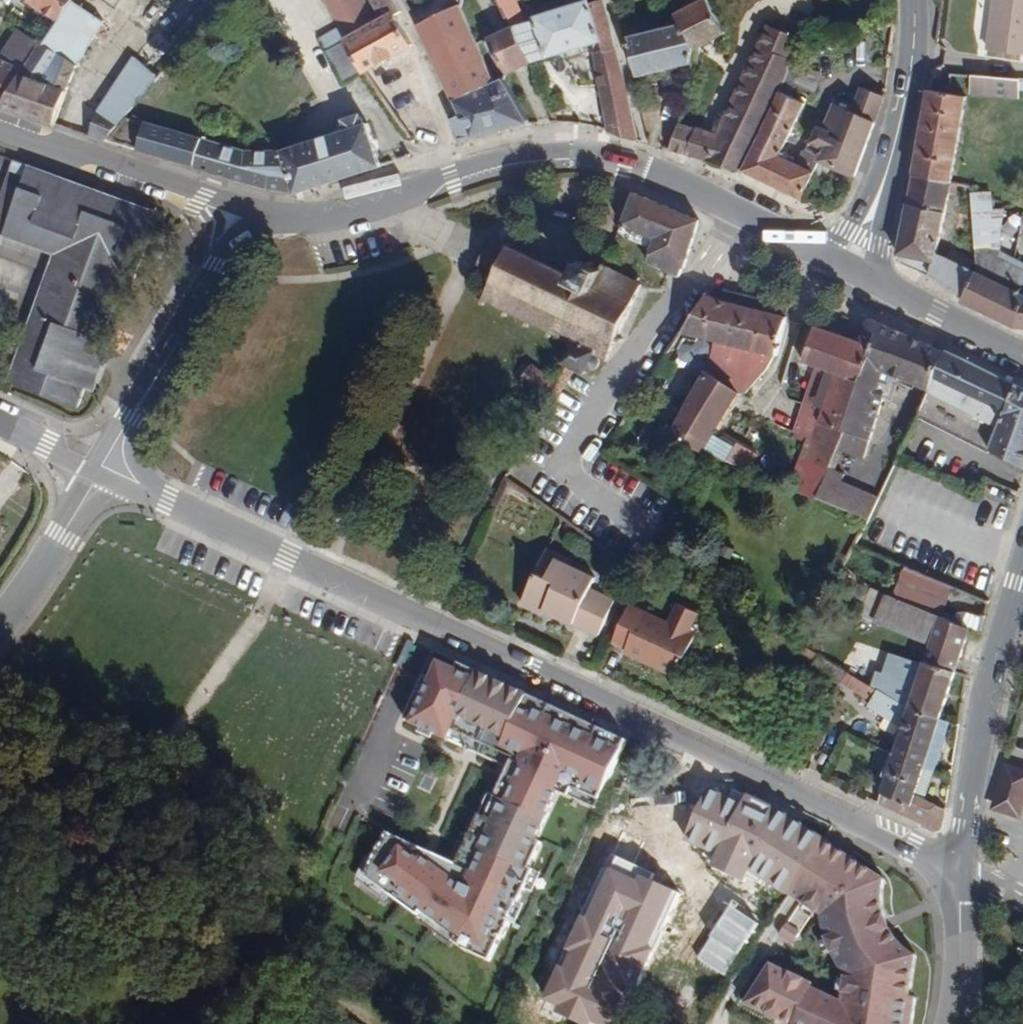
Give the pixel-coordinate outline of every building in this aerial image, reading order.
[(99,0),(70,0),(61,13),(46,36),(45,38),(27,66),(3,100),(58,118),(75,62),(110,7),(99,0)] [(61,13),(70,0),(41,0),(61,13)] [(352,29),(377,17),(370,5),(377,1),(376,0),(332,0),(352,29)] [(391,10),(395,9),(392,0),(386,0),(391,10)] [(402,0),(392,0),(395,9),(402,5),(404,4),(402,0)] [(457,92),(499,73),(485,44),(461,0),(443,0),(418,13),(457,92)] [(602,0),(596,0),(587,2),(587,0),(572,0),(540,9),(542,15),(532,19),(530,14),(523,0),(506,0),(516,20),(533,56),(593,40),(605,91),(604,130),(618,135),(635,140),(628,103),(617,56),(606,11),(602,0)] [(676,4),(679,11),(692,40),(724,26),(717,10),(712,0),(685,0),(676,4)] [(996,48),(1022,50),(1022,0),(999,0),(996,48)] [(384,14),(379,4),(377,1),(370,5),(377,17),(384,14)] [(391,10),(384,14),(377,17),(352,29),(370,64),(416,39),(402,5),(395,9),(391,10)] [(695,45),(692,40),(679,11),(636,13),(646,64),(691,60),(695,45)] [(725,123),(711,151),(749,165),(762,136),(792,73),(795,41),(811,38),(808,25),(794,28),(793,25),(795,21),(780,15),(777,20),(772,18),(725,123)] [(516,20),(507,23),(526,60),(533,56),(516,20)] [(498,28),(518,64),(526,60),(507,23),(498,28)] [(45,38),(25,26),(6,55),(27,66),(45,38)] [(491,31),(509,68),(518,64),(498,28),(491,31)] [(349,75),(370,64),(352,29),(332,39),(349,75)] [(823,74),(832,55),(804,42),(795,60),(823,74)] [(101,101),(91,129),(108,135),(125,112),(134,100),(159,67),(133,49),(118,73),(101,101)] [(27,66),(6,55),(0,51),(0,99),(3,100),(27,66)] [(519,96),(505,70),(499,73),(457,92),(463,104),(455,108),(467,132),(494,128),(532,121),(519,96)] [(1020,103),(1022,97),(1022,95),(1022,87),(969,70),(964,85),(1001,97),(1020,103)] [(786,143),(816,84),(792,73),(762,136),(749,165),(808,193),(827,154),(859,169),(889,90),(865,80),(855,101),(840,94),(831,112),(825,110),(809,146),(806,145),(803,151),(786,143)] [(963,90),(935,82),(919,165),(955,173),(968,121),(974,94),(963,90)] [(348,114),(351,124),(290,143),(291,150),(301,186),(389,161),(375,121),(367,108),(348,114)] [(704,116),(680,109),(679,117),(701,124),(704,116)] [(153,120),(130,114),(125,112),(108,135),(138,145),(237,174),(281,186),(301,186),(291,150),(290,143),(280,145),(246,146),(218,138),(153,120)] [(701,124),(695,145),(711,151),(725,123),(704,116),(701,124)] [(673,139),(689,143),(695,145),(701,124),(679,117),(673,139)] [(0,194),(0,230),(26,239),(55,249),(46,276),(27,331),(23,345),(11,378),(83,403),(90,383),(106,336),(117,306),(128,273),(137,276),(162,204),(151,200),(79,175),(55,167),(14,153),(0,194)] [(936,267),(943,275),(968,289),(976,270),(976,268),(939,250),(953,184),(959,185),(961,174),(955,173),(919,165),(903,248),(911,261),(936,267)] [(978,221),(976,268),(976,270),(968,289),(966,296),(1019,321),(1022,321),(1022,261),(1006,252),(1003,259),(995,256),(996,231),(998,221),(1004,201),(995,198),(995,181),(981,177),(978,221)] [(688,266),(707,213),(641,185),(624,223),(630,229),(656,236),(650,252),(678,262),(688,266)] [(586,253),(577,271),(490,229),(473,265),(487,272),(480,288),(552,323),(548,330),(559,335),(556,341),(563,344),(550,370),(529,355),(520,367),(539,380),(552,390),(556,381),(561,371),(569,372),(575,370),(581,367),(588,360),(594,363),(601,349),(615,355),(649,273),(608,256),(599,252),(596,257),(586,253)] [(678,330),(772,359),(789,321),(723,299),(702,292),(678,330)] [(951,346),(874,312),(866,336),(875,339),(854,392),(836,439),(862,449),(895,366),(934,380),(951,346)] [(854,392),(875,339),(866,336),(822,320),(808,358),(822,362),(833,366),(827,381),(830,382),(824,397),(829,400),(828,402),(814,440),(809,454),(828,461),(829,459),(836,439),(854,392)] [(0,321),(0,337),(23,345),(27,331),(0,321)] [(101,387),(118,339),(106,336),(90,383),(101,387)] [(974,351),(971,355),(951,346),(934,380),(925,397),(967,425),(991,442),(993,439),(1022,379),(974,351)] [(822,362),(810,396),(828,402),(829,400),(824,397),(830,382),(827,381),(833,366),(822,362)] [(715,423),(717,420),(734,386),(703,369),(685,403),(672,426),(705,442),(727,452),(736,434),(715,423)] [(1022,379),(993,439),(1022,455),(1022,379)] [(799,424),(813,431),(810,438),(814,440),(828,402),(810,396),(809,397),(799,424)] [(951,456),(959,439),(935,426),(923,450),(947,463),(951,456)] [(810,438),(804,452),(809,454),(814,440),(810,438)] [(844,475),(847,466),(829,459),(828,461),(816,491),(866,512),(878,489),(844,475)] [(573,560),(576,555),(549,542),(538,564),(547,569),(557,551),(573,560)] [(543,605),(545,602),(561,610),(569,593),(581,564),(573,560),(557,551),(547,569),(538,564),(522,594),(543,605)] [(591,583),(596,572),(581,564),(569,593),(561,610),(599,629),(616,595),(591,583)] [(940,612),(950,586),(902,566),(891,592),(896,594),(940,612)] [(958,660),(971,624),(957,619),(940,612),(896,594),(891,592),(886,589),(874,623),(933,648),(927,665),(894,653),(887,671),(881,667),(877,681),(908,700),(940,713),(958,660)] [(676,597),(667,617),(627,599),(609,635),(622,641),(621,645),(674,670),(693,630),(687,627),(696,607),(676,597)] [(962,610),(959,613),(957,619),(971,624),(983,629),(988,614),(969,607),(962,610)] [(844,676),(851,663),(817,642),(814,649),(811,655),(844,676)] [(471,671),(435,654),(403,725),(443,743),(454,720),(497,738),(494,746),(517,757),(457,888),(395,847),(369,880),(488,959),(562,789),(594,804),(624,741),(523,696),(471,671)] [(844,676),(863,687),(869,676),(856,667),(851,663),(844,676)] [(866,697),(902,720),(892,745),(923,760),(936,765),(953,718),(940,713),(908,700),(877,681),(869,676),(863,687),(869,691),(866,697)] [(880,766),(884,768),(879,782),(912,795),(913,792),(926,797),(936,765),(923,760),(892,745),(888,743),(880,766)] [(1013,764),(1000,803),(1022,809),(1022,805),(1022,767),(1013,764)] [(945,828),(949,807),(926,797),(913,792),(912,795),(879,782),(875,795),(918,814),(945,828)] [(785,889),(821,834),(712,784),(684,838),(720,855),(713,866),(746,882),(752,872),(785,889)] [(855,857),(821,834),(785,889),(817,910),(819,915),(819,923),(821,931),(824,942),(828,952),(832,961),(836,969),(840,973),(841,975),(840,999),(810,983),(811,980),(767,957),(741,998),(751,1003),(789,1022),(788,1023),(907,1023),(911,997),(905,996),(908,970),(910,953),(905,952),(901,951),(895,949),(888,945),(882,940),(879,935),(875,929),(873,925),(870,916),(869,908),(870,899),(871,894),(877,882),(882,874),(855,857)] [(617,855),(609,872),(602,869),(537,1011),(566,1023),(627,1023),(635,1007),(594,988),(611,952),(646,969),(680,895),(653,882),(657,873),(617,855)]
